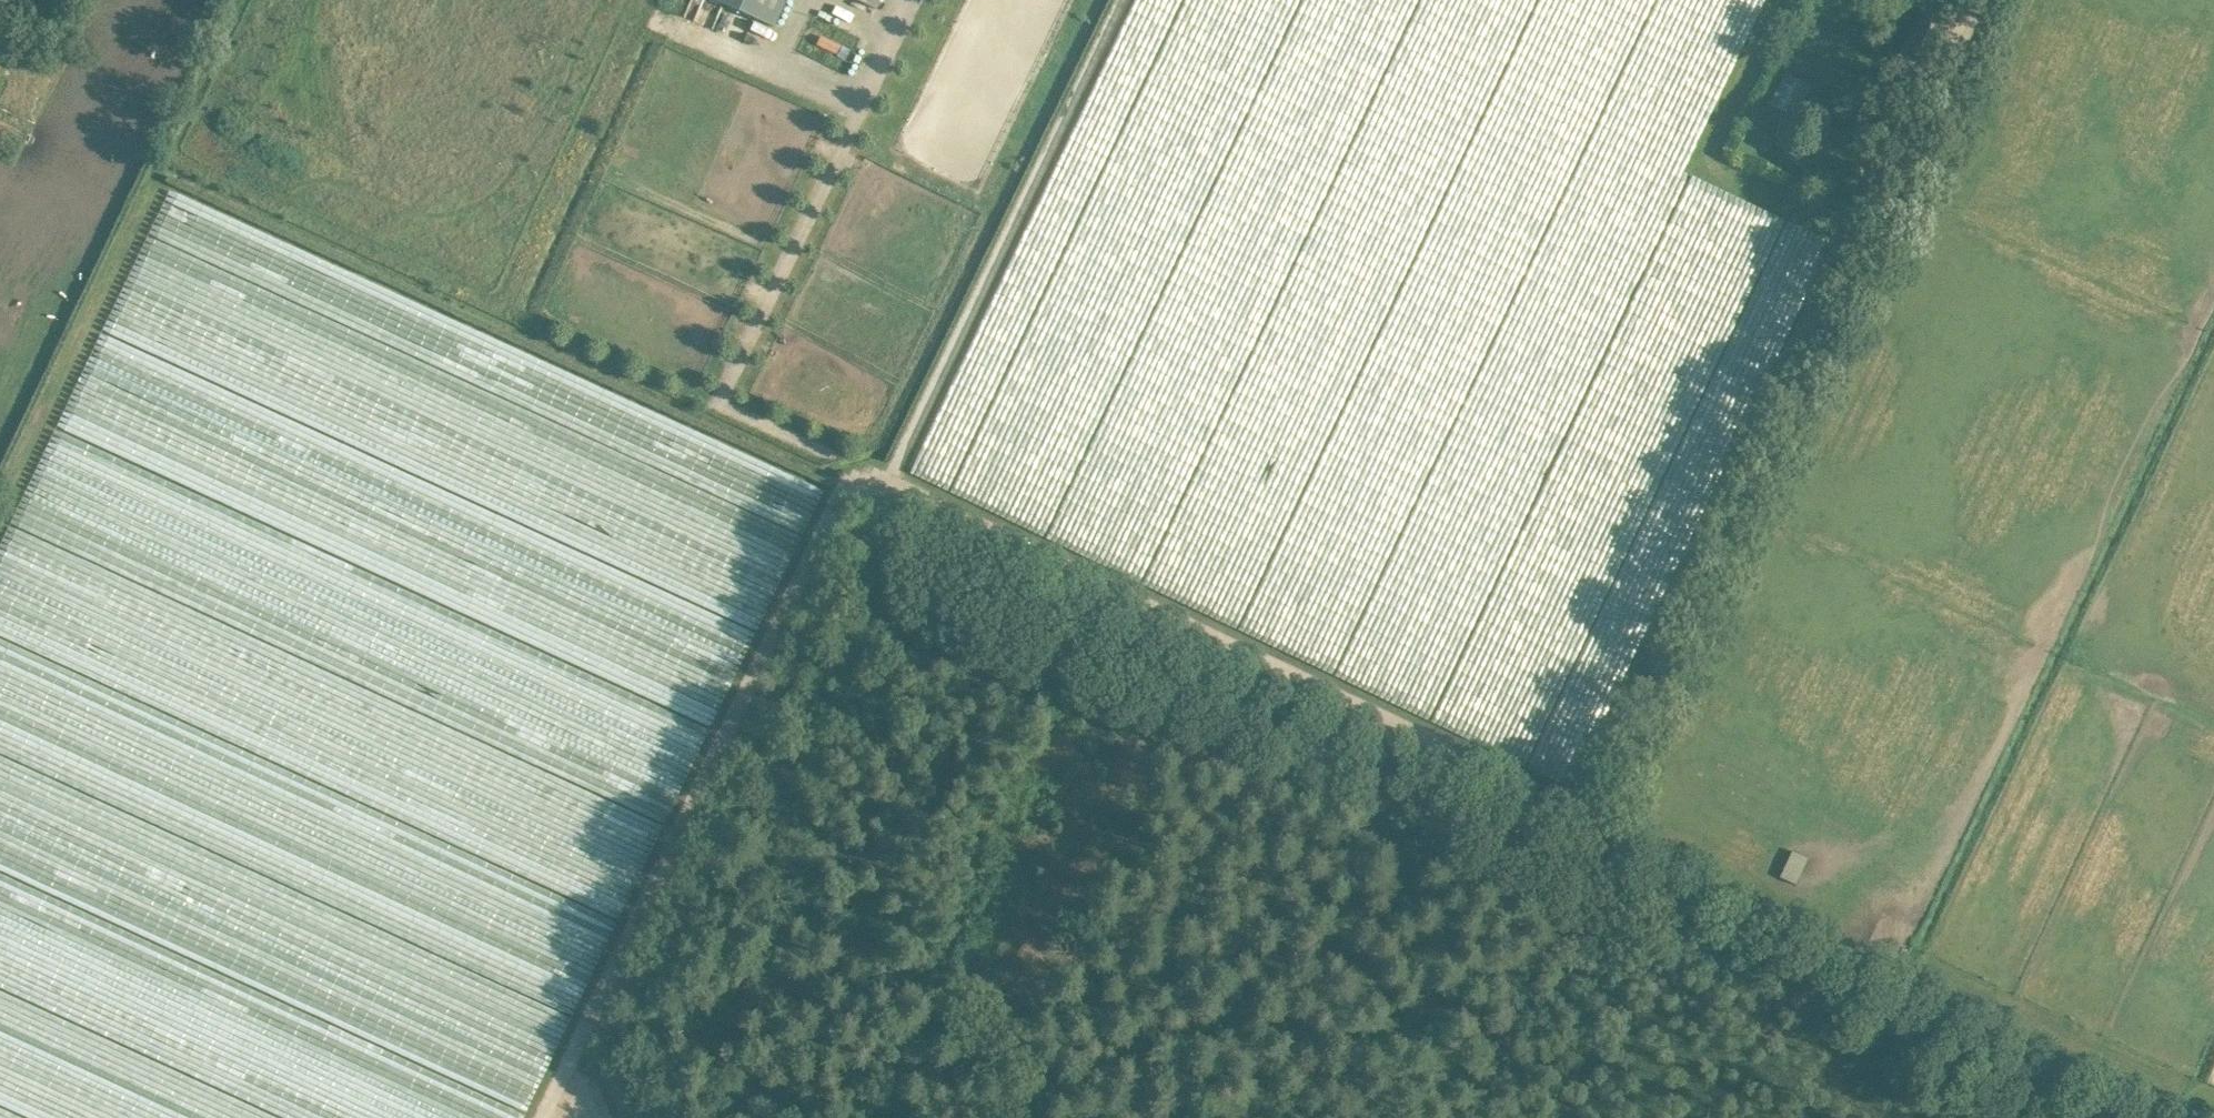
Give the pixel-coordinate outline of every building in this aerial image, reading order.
[(764,22),(775,27),(786,0),(714,0),(764,22)] [(877,9),(881,0),(856,0),(877,9)] [(821,35),(816,45),(836,54),(841,44),(821,35)] [(1786,73),(1769,106),(1795,119),(1812,86),(1786,73)]
